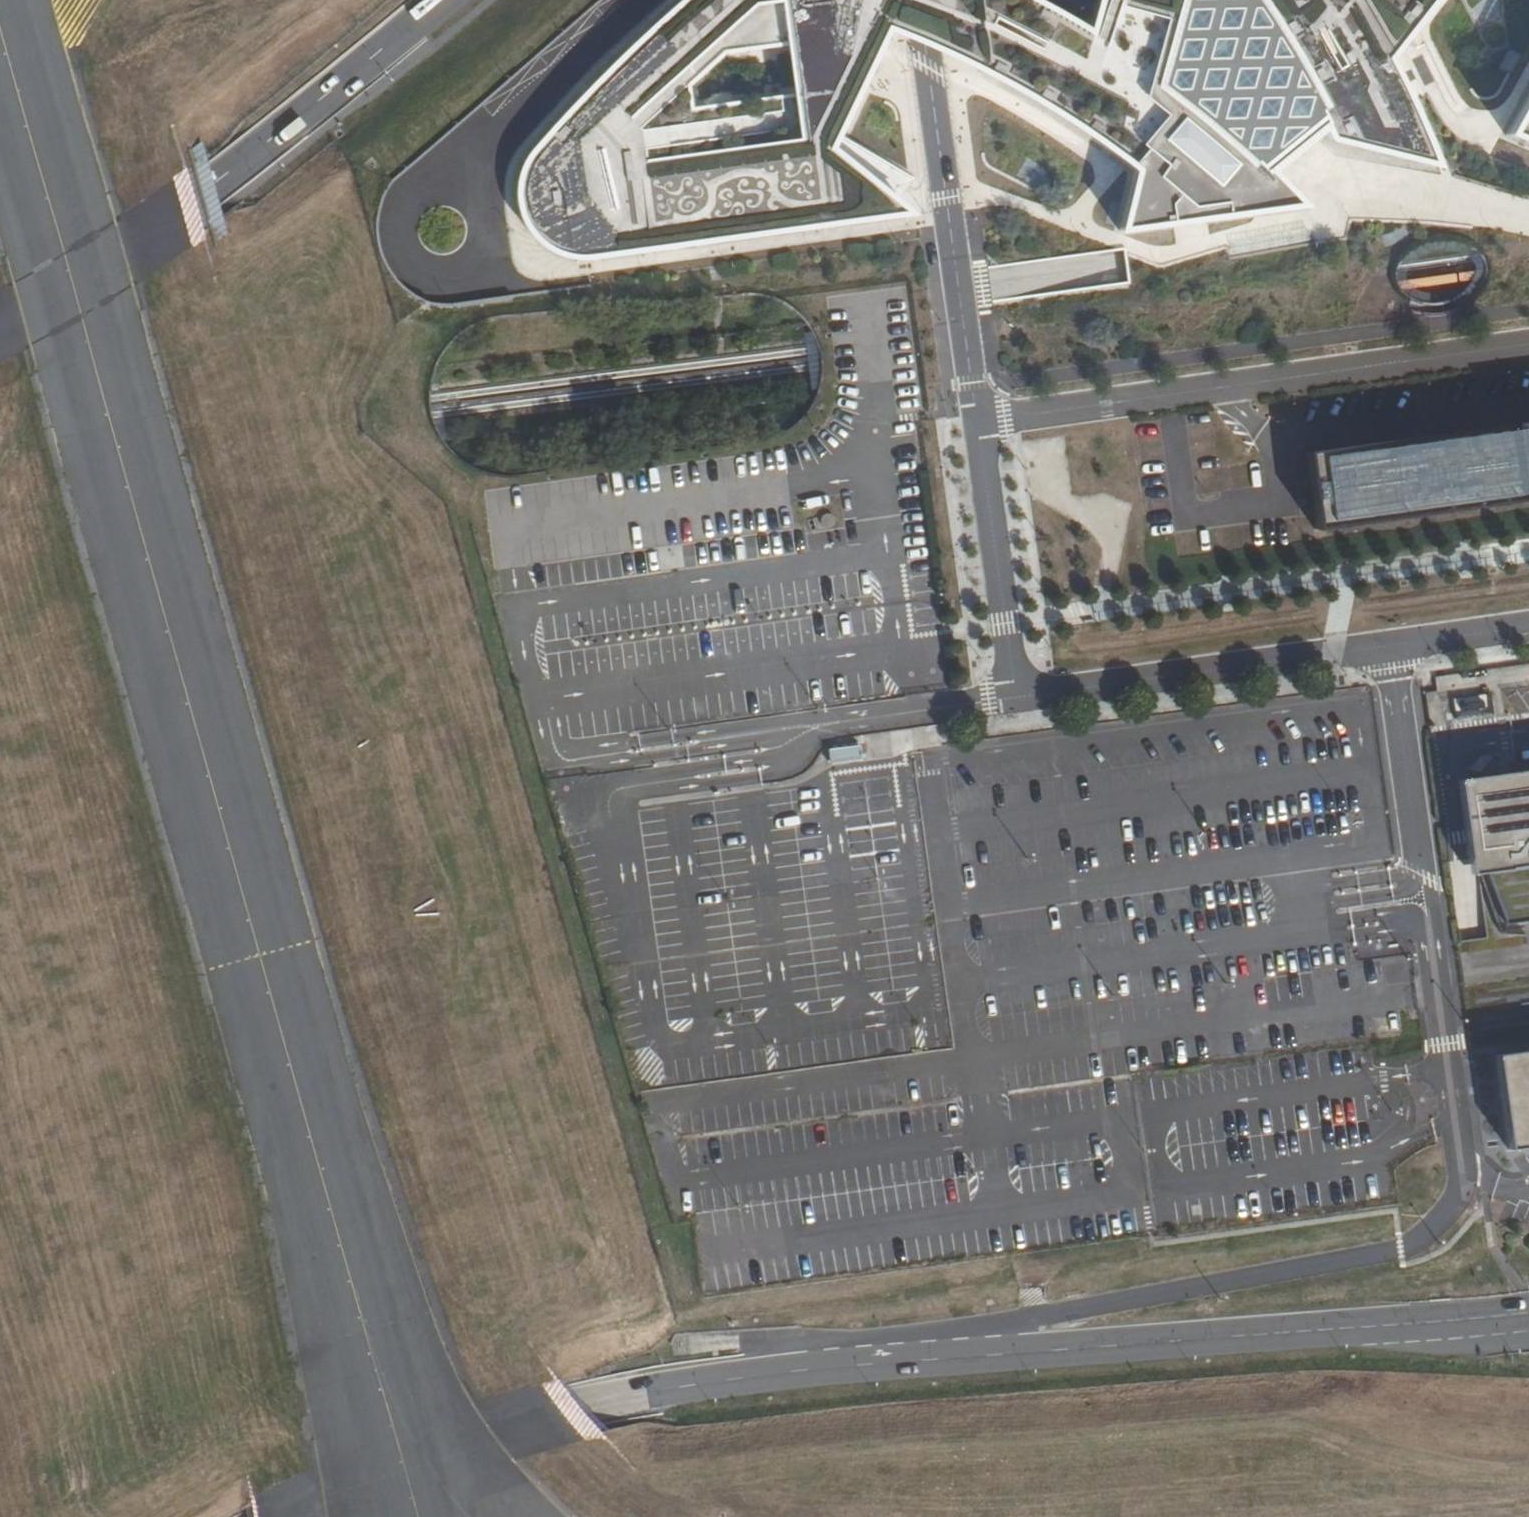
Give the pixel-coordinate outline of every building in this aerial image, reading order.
[(886,0),(659,0),(636,20),(582,71),(534,117),(506,152),(498,166),(495,180),(494,194),(497,208),(502,219),(510,228),(518,237),(525,243),(531,248),(537,250),(545,251),(561,250),(904,215),(871,192),(850,171),(826,149),(876,28),(886,0)] [(1071,25),(1024,0),(886,0),(876,28),(984,76),(1060,120),(1119,166),(1107,221),(1192,208),(1274,197),(1284,194),(1254,162),(1313,113),(1325,127),(1388,141),(1422,147),(1420,131),(1411,111),(1380,48),(1352,0),(1078,0),(1071,25)] [(1380,48),(1419,0),(1352,0),(1380,48)] [(1524,50),(1488,132),(1528,147),(1528,43),(1524,50)] [(1309,455),(1320,532),(1528,503),(1528,424),(1309,455)] [(1463,784),(1471,835),(1480,834),(1482,847),(1479,848),(1482,870),(1504,926),(1506,929),(1508,930),(1528,926),(1528,773),(1463,784)] [(1496,1062),(1510,1157),(1528,1154),(1528,1057),(1496,1062)]
